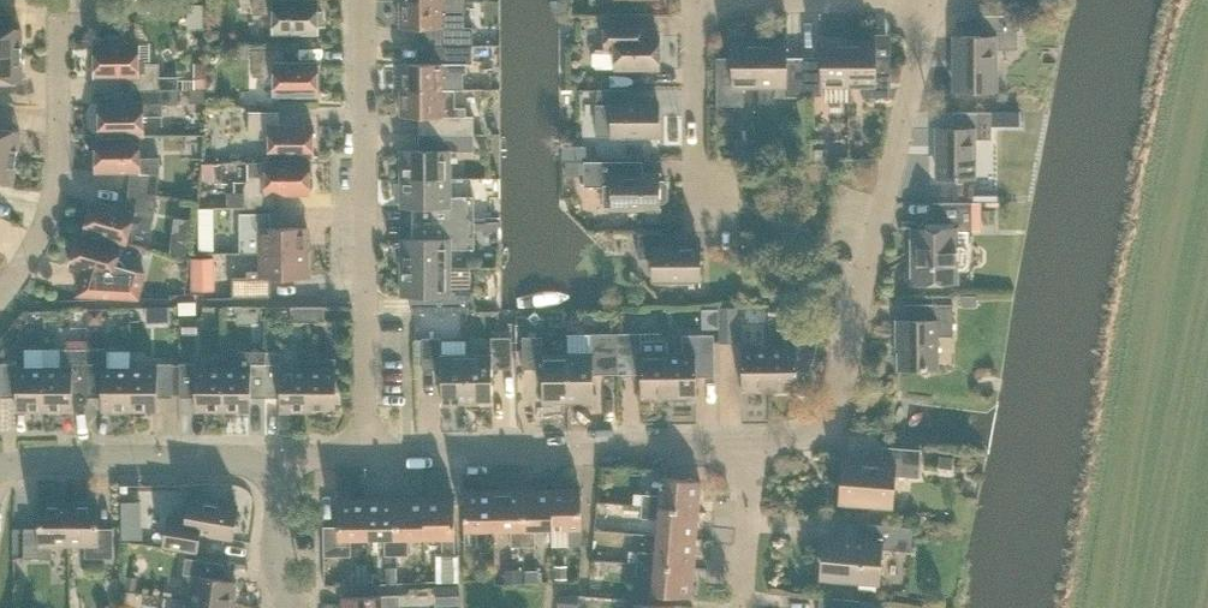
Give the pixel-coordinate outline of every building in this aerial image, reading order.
[(317,32),(317,1),(282,1),(282,0),(254,0),(254,13),(273,13),(273,33),(317,32)] [(429,45),(473,45),(473,27),(464,27),(464,1),(400,1),(400,27),(429,27),(429,45)] [(188,5),(187,20),(203,20),(203,6),(188,5)] [(21,56),(21,28),(7,28),(7,13),(0,13),(0,56),(21,56)] [(1018,31),(1021,31),(1021,14),(983,14),(983,37),(956,37),(956,90),(994,90),(994,50),(1018,50),(1018,31)] [(658,69),(658,36),(643,36),(643,21),(632,21),(604,22),(604,49),(596,50),(593,53),(593,65),(596,69),(614,69),(658,69)] [(744,87),(759,86),(759,42),(731,42),(732,57),(716,57),(716,105),(744,105),(744,87)] [(786,42),(759,42),(759,86),(774,87),(774,97),(804,97),(804,92),(804,57),(786,57),(786,42)] [(825,102),(847,102),(848,87),(848,42),(820,42),(820,57),(804,57),(804,92),(821,92),(821,87),(825,86),(825,102)] [(848,87),(863,87),(863,97),(891,97),(891,57),(876,57),(875,42),(848,42),(848,87)] [(158,89),(178,89),(177,76),(158,76),(158,64),(138,64),(138,45),(94,45),(94,76),(129,76),(129,90),(133,90),(158,89)] [(249,55),(248,45),(233,46),(233,56),(249,55)] [(400,63),(400,90),(454,90),(462,90),(462,73),(467,73),(467,64),(473,64),(473,45),(429,45),(429,63),(400,63)] [(274,95),(318,95),(317,63),(282,63),(282,50),(254,49),(254,75),(274,75),(274,95)] [(21,81),(21,56),(0,56),(0,82),(21,81)] [(193,63),(194,87),(205,87),(205,63),(193,63)] [(178,103),(178,89),(158,89),(133,90),(134,103),(99,104),(99,135),(143,135),(143,116),(163,115),(162,103),(178,103)] [(611,135),(659,135),(658,104),(629,104),(629,89),(597,89),(597,114),(611,114),(611,135)] [(473,116),(465,116),(465,107),(455,107),(454,90),(400,90),(400,116),(430,116),(430,134),(473,134),(473,116)] [(270,157),(313,157),(313,125),(278,126),(278,112),(249,112),(249,138),(269,138),(270,157)] [(973,139),(991,139),(991,127),(991,112),(953,112),(953,128),(938,128),(938,177),(973,177),(973,139)] [(991,112),(991,127),(1020,127),(1020,112),(991,112)] [(16,158),(20,132),(0,129),(0,156),(16,158)] [(473,151),(473,134),(430,134),(430,150),(401,150),(401,178),(450,178),(449,151),(473,151)] [(139,158),(139,139),(95,140),(96,171),(131,171),(128,191),(156,195),(159,170),(159,158),(139,158)] [(757,140),(736,139),(735,154),(757,154),(757,140)] [(563,144),(563,161),(577,161),(586,160),(586,144),(577,144),(563,144)] [(806,160),(822,160),(822,150),(806,150),(806,160)] [(12,184),(16,158),(0,156),(0,182),(12,184)] [(584,186),(606,186),(606,207),(659,207),(659,201),(664,201),(666,198),(666,184),(664,181),(659,181),(659,176),(629,176),(629,161),(584,161),(584,186)] [(275,193),(309,193),(309,189),(312,186),(312,179),(309,176),(309,162),(247,162),(248,182),(246,182),(246,193),(226,193),(226,208),(275,207),(275,193)] [(578,174),(578,162),(564,162),(565,176),(578,176),(578,174)] [(214,180),(214,163),(201,163),(201,180),(214,180)] [(431,206),(431,223),(474,223),(474,197),(450,197),(450,178),(401,178),(401,183),(394,184),(394,202),(401,202),(401,206),(431,206)] [(125,243),(129,229),(143,229),(150,231),(153,219),(156,195),(128,191),(126,210),(92,201),(83,231),(125,243)] [(953,281),(955,281),(955,270),(962,269),(967,264),(967,251),(962,247),(954,246),(954,231),(978,230),(978,204),(971,204),(971,202),(932,203),(933,220),(929,217),(914,230),(914,264),(911,267),(911,277),(914,280),(914,282),(938,281),(940,284),(950,284),(953,281)] [(240,253),(259,253),(307,252),(307,227),(270,227),(270,213),(239,213),(239,228),(240,253)] [(474,249),(474,223),(431,223),(431,239),(401,239),(401,244),(395,247),(395,261),(401,263),(401,267),(450,267),(450,249),(474,249)] [(652,258),(652,279),(700,278),(700,248),(670,248),(670,233),(638,233),(638,258),(652,258)] [(69,265),(83,269),(75,294),(97,296),(138,298),(144,273),(115,265),(120,247),(78,235),(69,265)] [(214,251),(214,237),(198,237),(199,251),(214,251)] [(171,240),(169,252),(185,253),(186,242),(171,240)] [(270,278),(307,277),(307,252),(259,253),(259,271),(247,271),(247,277),(232,277),(232,298),(270,297),(270,278)] [(214,258),(191,258),(191,290),(214,290),(214,258)] [(450,292),(450,267),(401,267),(401,295),(410,295),(411,311),(474,311),(474,292),(450,292)] [(170,279),(170,294),(183,294),(183,279),(170,279)] [(960,296),(960,307),(976,307),(976,296),(960,296)] [(179,313),(195,313),(195,301),(178,301),(179,313)] [(937,336),(953,335),(953,304),(903,304),(903,320),(896,320),(897,350),(898,350),(898,369),(937,368),(937,336)] [(290,322),(324,322),(324,306),(290,306),(290,322)] [(737,343),(736,307),(718,307),(719,343),(737,343)] [(769,307),(769,319),(784,319),(784,307),(769,307)] [(102,324),(101,310),(87,311),(88,325),(102,324)] [(182,335),(197,335),(197,318),(182,318),(182,335)] [(565,319),(566,335),(578,335),(578,319),(565,319)] [(793,346),(769,347),(769,391),(797,391),(796,363),(811,363),(813,364),(819,331),(793,330),(793,346)] [(568,402),(593,401),(593,374),(618,374),(617,333),(592,334),(593,353),(567,354),(568,402)] [(641,397),(668,397),(668,353),(668,341),(640,341),(640,333),(617,333),(618,374),(640,373),(641,397)] [(668,397),(696,396),(695,376),(714,376),(713,335),(682,335),(682,353),(668,353),(668,397)] [(543,402),(568,402),(567,354),(542,354),(542,336),(521,337),(522,369),(536,368),(536,372),(538,374),(542,374),(543,402)] [(442,403),(468,403),(466,355),(441,355),(441,338),(422,337),(422,370),(434,370),(434,372),(437,375),(441,375),(442,403)] [(511,368),(511,337),(491,337),(491,354),(466,355),(468,403),(492,402),(492,369),(511,368)] [(60,368),(44,368),(44,410),(72,410),(72,397),(87,397),(87,348),(87,340),(67,340),(67,348),(60,348),(60,368)] [(741,391),(769,391),(769,347),(741,347),(741,391)] [(101,411),(129,411),(130,368),(107,368),(107,348),(87,348),(87,397),(101,397),(101,411)] [(238,368),(222,368),(222,411),(250,411),(250,397),(265,397),(265,352),(238,351),(238,368)] [(280,411),(307,411),(308,368),(281,368),(281,352),(265,352),(265,397),(280,397),(280,411)] [(324,368),(308,368),(307,411),(335,411),(336,368),(335,368),(335,358),(324,358),(324,368)] [(16,410),(44,410),(44,368),(17,368),(17,362),(1,362),(1,397),(16,397),(16,410)] [(157,368),(130,368),(129,411),(157,411),(157,397),(172,397),(172,395),(180,395),(180,365),(172,365),(172,363),(157,363),(157,368)] [(222,368),(195,368),(195,363),(180,363),(180,365),(180,395),(180,397),(194,397),(194,411),(222,411),(222,368)] [(839,502),(892,506),(894,475),(918,477),(920,449),(882,447),(881,464),(842,460),(839,502)] [(642,494),(641,506),(697,510),(700,481),(661,478),(659,495),(642,494)] [(569,546),(581,545),(581,488),(551,489),(551,528),(568,528),(569,546)] [(511,546),(523,546),(522,489),(493,490),(494,529),(511,529),(511,546)] [(523,546),(534,546),(534,529),(551,528),(551,489),(522,489),(523,546)] [(477,529),(494,529),(493,490),(464,490),(464,547),(477,547),(477,529)] [(190,498),(186,519),(168,516),(163,546),(196,552),(199,534),(232,539),(237,506),(190,498)] [(408,555),(408,538),(425,537),(424,498),(395,499),(396,555),(408,555)] [(452,555),(455,555),(454,498),(424,498),(425,537),(442,537),(442,555),(442,563),(452,563),(452,555)] [(367,538),(367,499),(337,499),(337,526),(323,526),(323,556),(350,556),(350,538),(367,538)] [(384,538),(384,555),(396,555),(395,499),(367,499),(367,538),(384,538)] [(52,546),(68,546),(68,502),(39,502),(39,528),(24,528),(24,558),(52,558),(52,546)] [(98,502),(68,502),(68,546),(85,546),(85,558),(113,558),(113,528),(98,528),(98,502)] [(697,510),(641,506),(640,517),(657,519),(656,536),(695,539),(697,510)] [(881,548),(911,551),(913,527),(868,523),(867,539),(824,535),(820,579),(878,583),(881,548)] [(628,562),(636,563),(693,568),(695,539),(656,536),(655,553),(637,551),(629,550),(628,562)] [(188,601),(229,607),(232,607),(236,581),(222,579),(224,564),(185,557),(181,584),(191,586),(188,601)] [(693,568),(636,563),(635,575),(653,576),(651,594),(690,597),(693,568)] [(368,584),(367,564),(356,564),(356,584),(368,584)] [(554,566),(554,578),(566,578),(566,566),(554,566)] [(396,583),(396,567),(385,567),(386,583),(396,583)] [(504,570),(504,584),(522,583),(522,569),(504,570)] [(538,570),(525,570),(525,584),(538,583),(538,570)] [(136,590),(138,577),(126,575),(123,588),(136,590)] [(592,591),(608,592),(610,576),(594,575),(592,591)] [(459,605),(458,585),(434,586),(435,606),(459,605)] [(342,607),(382,607),(399,607),(399,595),(342,597),(342,607)] [(578,597),(557,595),(556,607),(577,607),(578,597)] [(861,600),(819,597),(818,607),(860,607),(861,600)]
